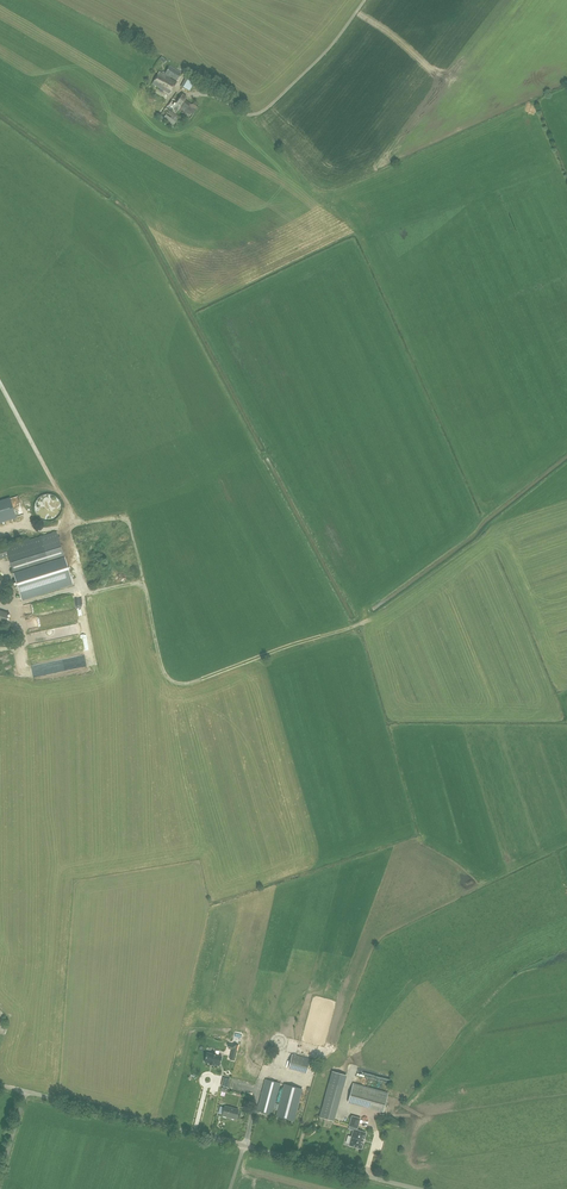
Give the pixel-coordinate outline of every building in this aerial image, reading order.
[(171,93),(177,82),(170,78),(170,77),(177,81),(181,73),(170,66),(165,74),(159,71),(153,84),(171,93)] [(187,74),(181,86),(190,90),(196,79),(187,74)] [(167,107),(175,113),(178,110),(190,118),(198,107),(193,104),(192,105),(185,100),(186,99),(177,93),(167,107)] [(179,117),(166,108),(160,117),(173,126),(179,117)] [(0,502),(0,522),(16,517),(10,499),(0,502)] [(55,524),(38,529),(40,535),(57,531),(55,524)] [(0,550),(0,556),(1,558),(8,556),(22,600),(73,584),(56,532),(0,550)] [(29,615),(46,612),(46,611),(64,608),(63,601),(28,608),(29,615)] [(0,619),(0,639),(9,630),(0,619)] [(53,647),(42,649),(43,656),(54,654),(53,647)] [(212,1054),(207,1052),(204,1062),(210,1063),(209,1064),(214,1066),(214,1064),(219,1066),(222,1056),(217,1055),(212,1054)] [(306,1073),(310,1059),(292,1054),(288,1068),(306,1073)] [(272,1115),(280,1083),(265,1079),(257,1111),(272,1115)] [(285,1084),(276,1116),(294,1121),(302,1089),(285,1084)] [(385,1109),(388,1092),(358,1086),(357,1093),(352,1092),(350,1101),(385,1109)] [(238,1109),(225,1106),(222,1116),(236,1119),(238,1109)] [(319,1117),(333,1121),(335,1115),(321,1111),(319,1117)] [(360,1118),(352,1116),(349,1126),(350,1126),(355,1127),(354,1129),(349,1145),(361,1149),(366,1133),(357,1130),(357,1128),(360,1118)]
